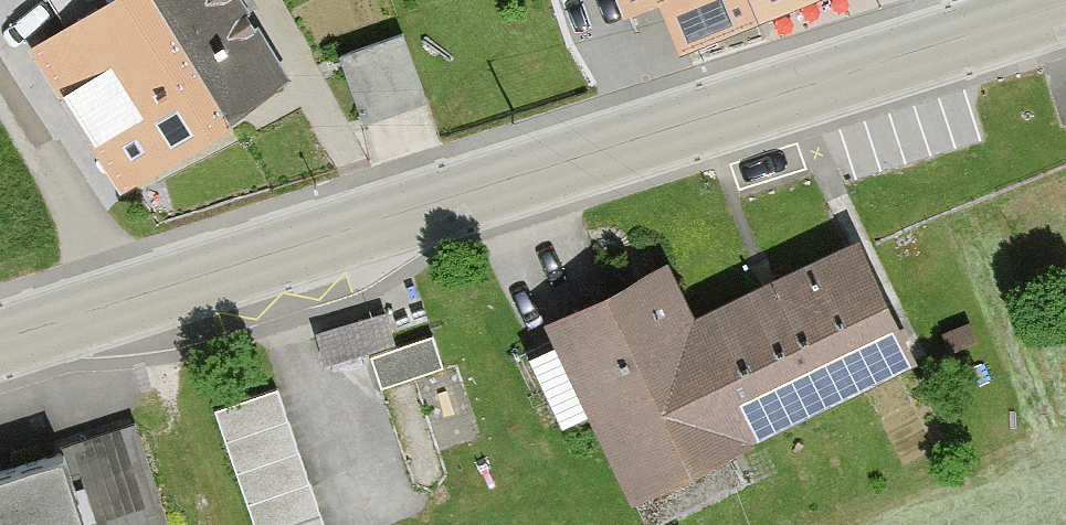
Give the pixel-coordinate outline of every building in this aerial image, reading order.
[(128,179),(229,115),(155,0),(119,0),(42,49),(63,82),(53,88),(70,115),(82,107),(128,179)] [(229,115),(286,79),(239,6),(248,0),(155,0),(229,115)] [(629,10),(655,0),(625,0),(629,10)] [(757,11),(753,0),(668,0),(684,40),(757,11)] [(757,11),(784,0),(753,0),(757,11)] [(402,33),(341,55),(364,117),(425,95),(402,33)] [(895,240),(726,321),(784,439),(952,358),(895,240)] [(704,276),(590,331),(679,513),(757,475),(748,456),(784,439),(726,321),(704,276)] [(399,302),(330,321),(339,352),(408,333),(399,302)] [(446,328),(385,349),(396,381),(458,360),(446,328)] [(227,403),(269,524),(340,524),(291,382),(227,403)] [(147,412),(0,459),(0,524),(183,524),(147,412)]
